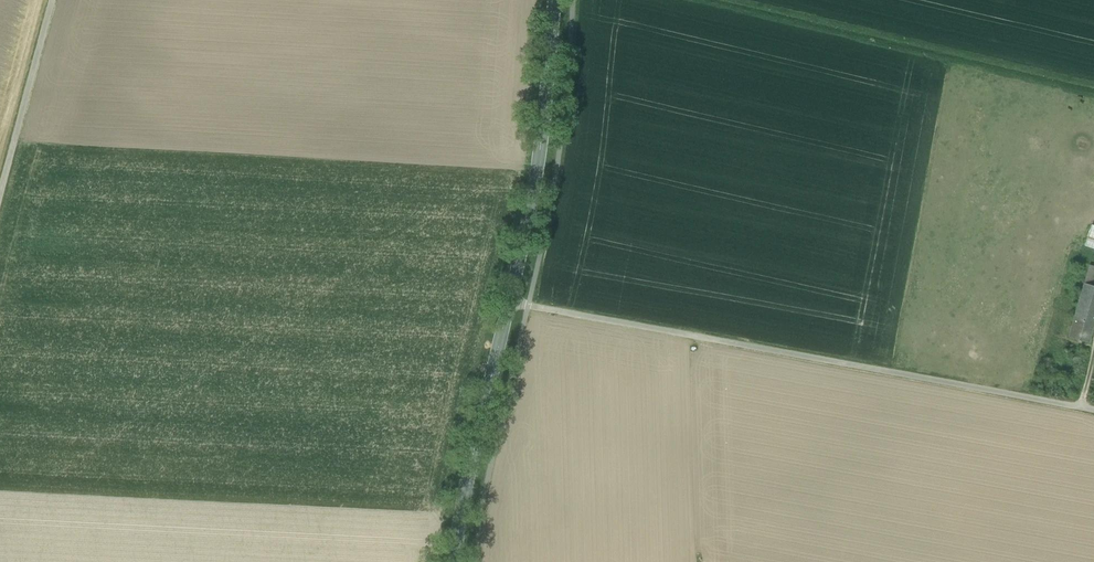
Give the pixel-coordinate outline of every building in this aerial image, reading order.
[(1092,225),(1085,245),(1093,249),(1093,226),(1092,225)] [(1089,265),(1084,283),(1093,286),(1093,266),(1089,265)] [(1084,283),(1079,300),(1093,304),(1093,286),(1084,283)] [(1079,300),(1076,309),(1093,314),(1093,304),(1079,300)] [(1076,309),(1068,337),(1089,343),(1093,325),(1093,314),(1076,309)]
